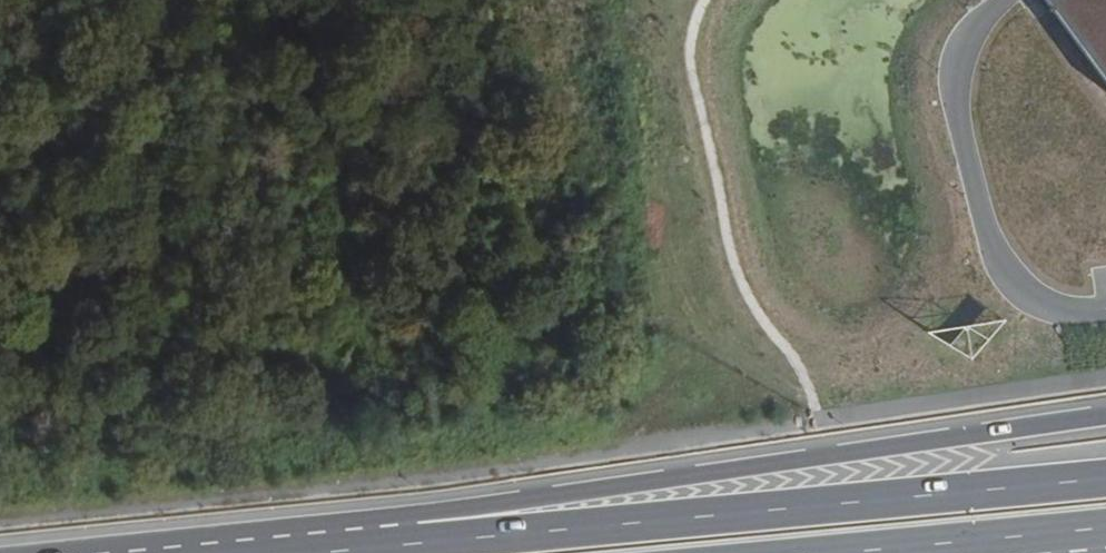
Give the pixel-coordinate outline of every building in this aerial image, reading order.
[(1065,22),(1105,79),(1105,0),(1094,0),(1065,22)]
